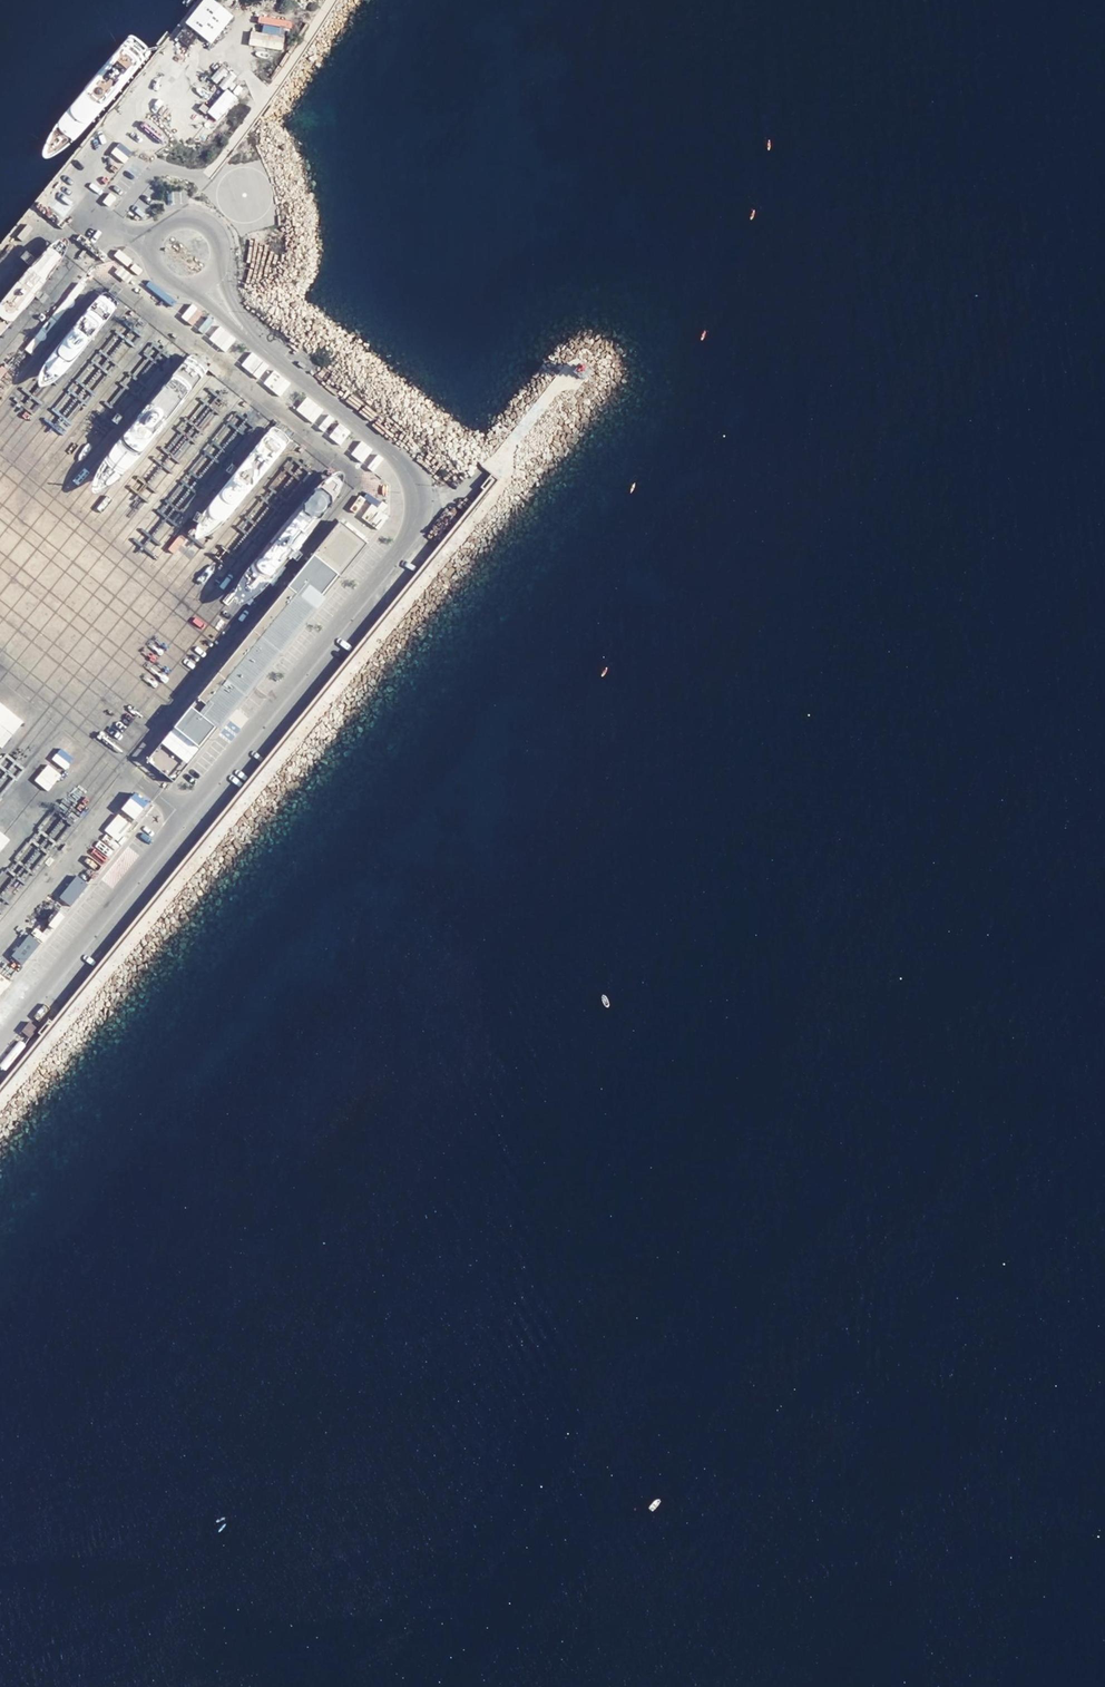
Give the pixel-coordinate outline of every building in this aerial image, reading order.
[(185,22),(210,43),(232,17),(213,0),(203,0),(185,22)] [(216,84),(227,71),(221,66),(210,79),(216,84)] [(234,78),(228,73),(218,86),(225,91),(234,78)] [(231,92),(237,96),(244,88),(239,83),(231,92)] [(236,98),(226,90),(207,112),(217,121),(236,98)] [(120,249),(115,255),(128,265),(133,260),(120,249)] [(143,270),(135,263),(131,268),(139,274),(143,270)] [(82,337),(116,298),(86,272),(52,312),(82,337)] [(64,431),(152,326),(132,309),(83,369),(71,358),(58,374),(71,385),(46,415),(64,431)] [(158,479),(178,474),(235,401),(237,395),(215,377),(212,369),(164,331),(155,333),(122,374),(117,390),(101,410),(92,433),(95,435),(113,430),(95,480),(96,485),(102,487),(120,482),(132,467),(146,464),(155,467),(158,479)] [(235,409),(157,515),(175,528),(253,421),(235,409)] [(145,758),(172,780),(365,542),(338,520),(145,758)] [(0,749),(0,809),(42,754),(13,732),(0,749)] [(24,884),(87,804),(72,792),(9,873),(24,884)] [(20,1029),(29,1036),(37,1027),(28,1019),(20,1029)]
